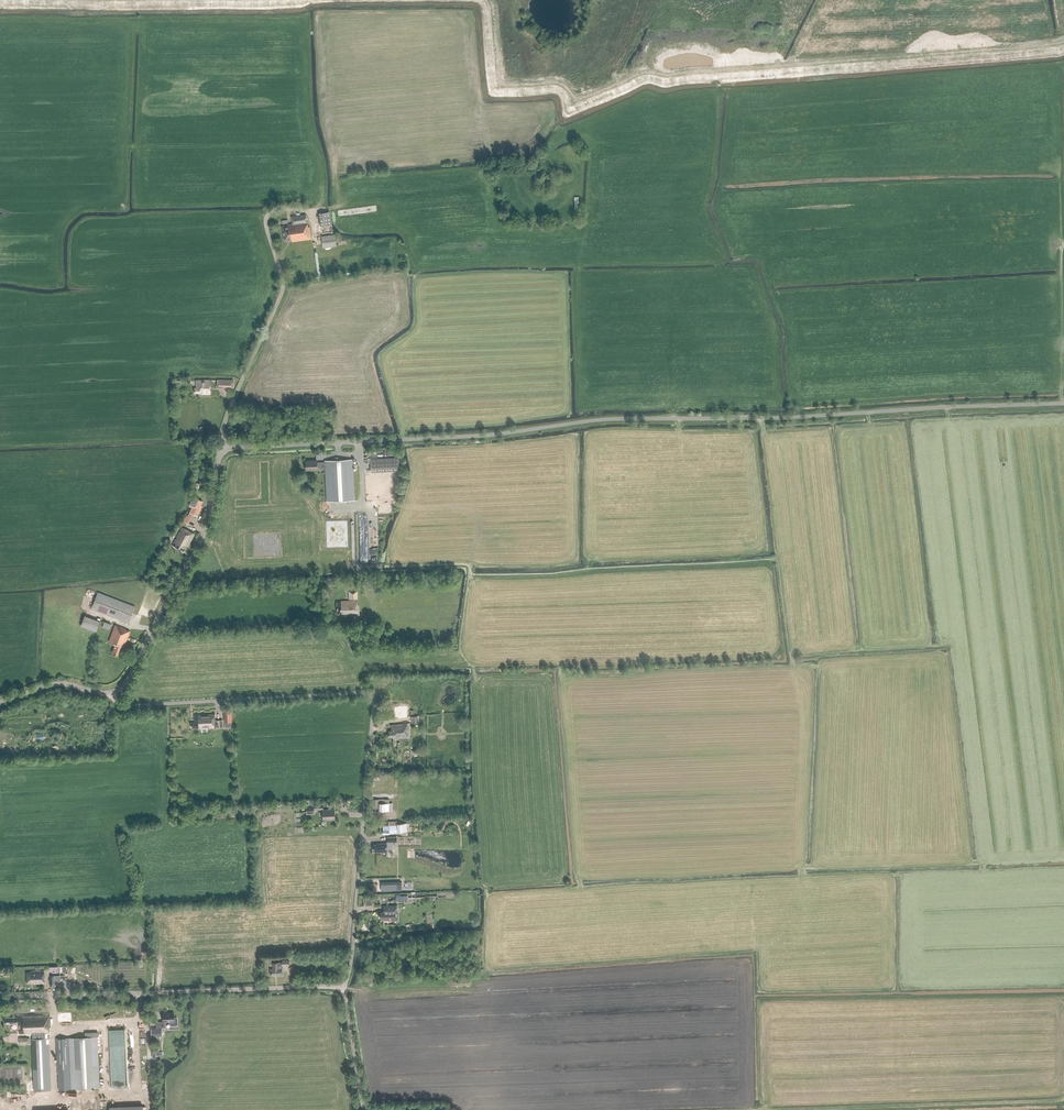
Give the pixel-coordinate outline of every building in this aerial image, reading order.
[(321,226),(332,225),(330,212),(319,213),(321,226)] [(311,239),(310,227),(308,227),(306,215),(292,217),(293,224),(282,226),(284,241),(291,240),(291,242),(311,239)] [(323,247),(336,246),(335,235),(322,237),(323,247)] [(210,394),(210,380),(196,381),(196,388),(194,388),(194,393),(201,393),(201,395),(210,394)] [(398,470),(398,457),(370,458),(371,471),(398,470)] [(327,502),(355,501),(354,460),(326,461),(326,462),(319,462),(318,460),(307,460),(307,470),(319,469),(326,469),(327,502)] [(196,498),(189,512),(198,516),(200,511),(199,510),(203,501),(196,498)] [(172,546),(184,551),(186,546),(187,547),(193,534),(181,528),(172,546)] [(378,553),(378,544),(370,544),(370,554),(378,553)] [(127,622),(134,606),(98,591),(91,607),(127,622)] [(359,616),(359,605),(357,605),(357,601),(338,601),(338,603),(337,603),(337,615),(343,615),(343,616),(359,616)] [(96,630),(100,620),(85,614),(80,624),(96,630)] [(111,623),(104,620),(102,626),(108,628),(111,623)] [(125,629),(126,629),(115,624),(108,641),(114,643),(111,652),(119,655),(122,647),(123,647),(130,631),(125,629)] [(231,708),(224,709),(225,727),(232,726),(231,708)] [(215,727),(214,712),(194,713),(195,722),(191,722),(191,727),(198,727),(198,728),(215,727)] [(409,736),(408,723),(391,725),(392,730),(388,731),(388,736),(393,736),(393,738),(396,738),(396,737),(404,736),(404,737),(409,736)] [(390,798),(373,798),(373,810),(390,810),(390,798)] [(322,804),(306,805),(306,814),(313,814),(313,809),(323,808),(322,804)] [(334,810),(323,810),(323,820),(335,819),(334,810)] [(384,824),(380,824),(381,832),(383,832),(383,833),(398,832),(398,831),(408,831),(407,822),(398,823),(397,820),(389,821),(389,822),(384,822),(384,824)] [(387,843),(377,843),(378,844),(374,844),(374,851),(378,851),(378,852),(388,851),(387,848),(389,848),(393,845),(393,841),(397,841),(397,836),(388,836),(388,841),(389,841),(389,843),(387,843)] [(397,921),(396,906),(383,907),(383,913),(379,913),(380,919),(383,919),(383,920),(391,920),(391,921),(397,921)] [(282,975),(282,965),(289,965),(289,960),(282,960),(282,963),(278,963),(278,962),(273,963),(273,968),(271,969),(271,974),(277,974),(277,975),(282,975)] [(44,983),(44,970),(30,970),(30,971),(26,972),(26,982),(33,982),(33,983),(44,983)] [(59,975),(50,975),(51,984),(61,984),(61,978),(59,978),(59,975)] [(170,1021),(170,1024),(171,1025),(176,1025),(177,1024),(177,1018),(176,1017),(174,1017),(174,1012),(166,1012),(163,1012),(163,1021),(161,1021),(162,1027),(166,1027),(165,1021),(170,1021)] [(50,1026),(50,1013),(17,1014),(17,1016),(4,1016),(5,1023),(19,1022),(20,1033),(33,1032),(33,1038),(32,1038),(34,1090),(51,1089),(49,1037),(48,1037),(47,1032),(50,1032),(49,1026),(50,1026)] [(97,1036),(56,1038),(59,1089),(99,1087),(97,1036)]
